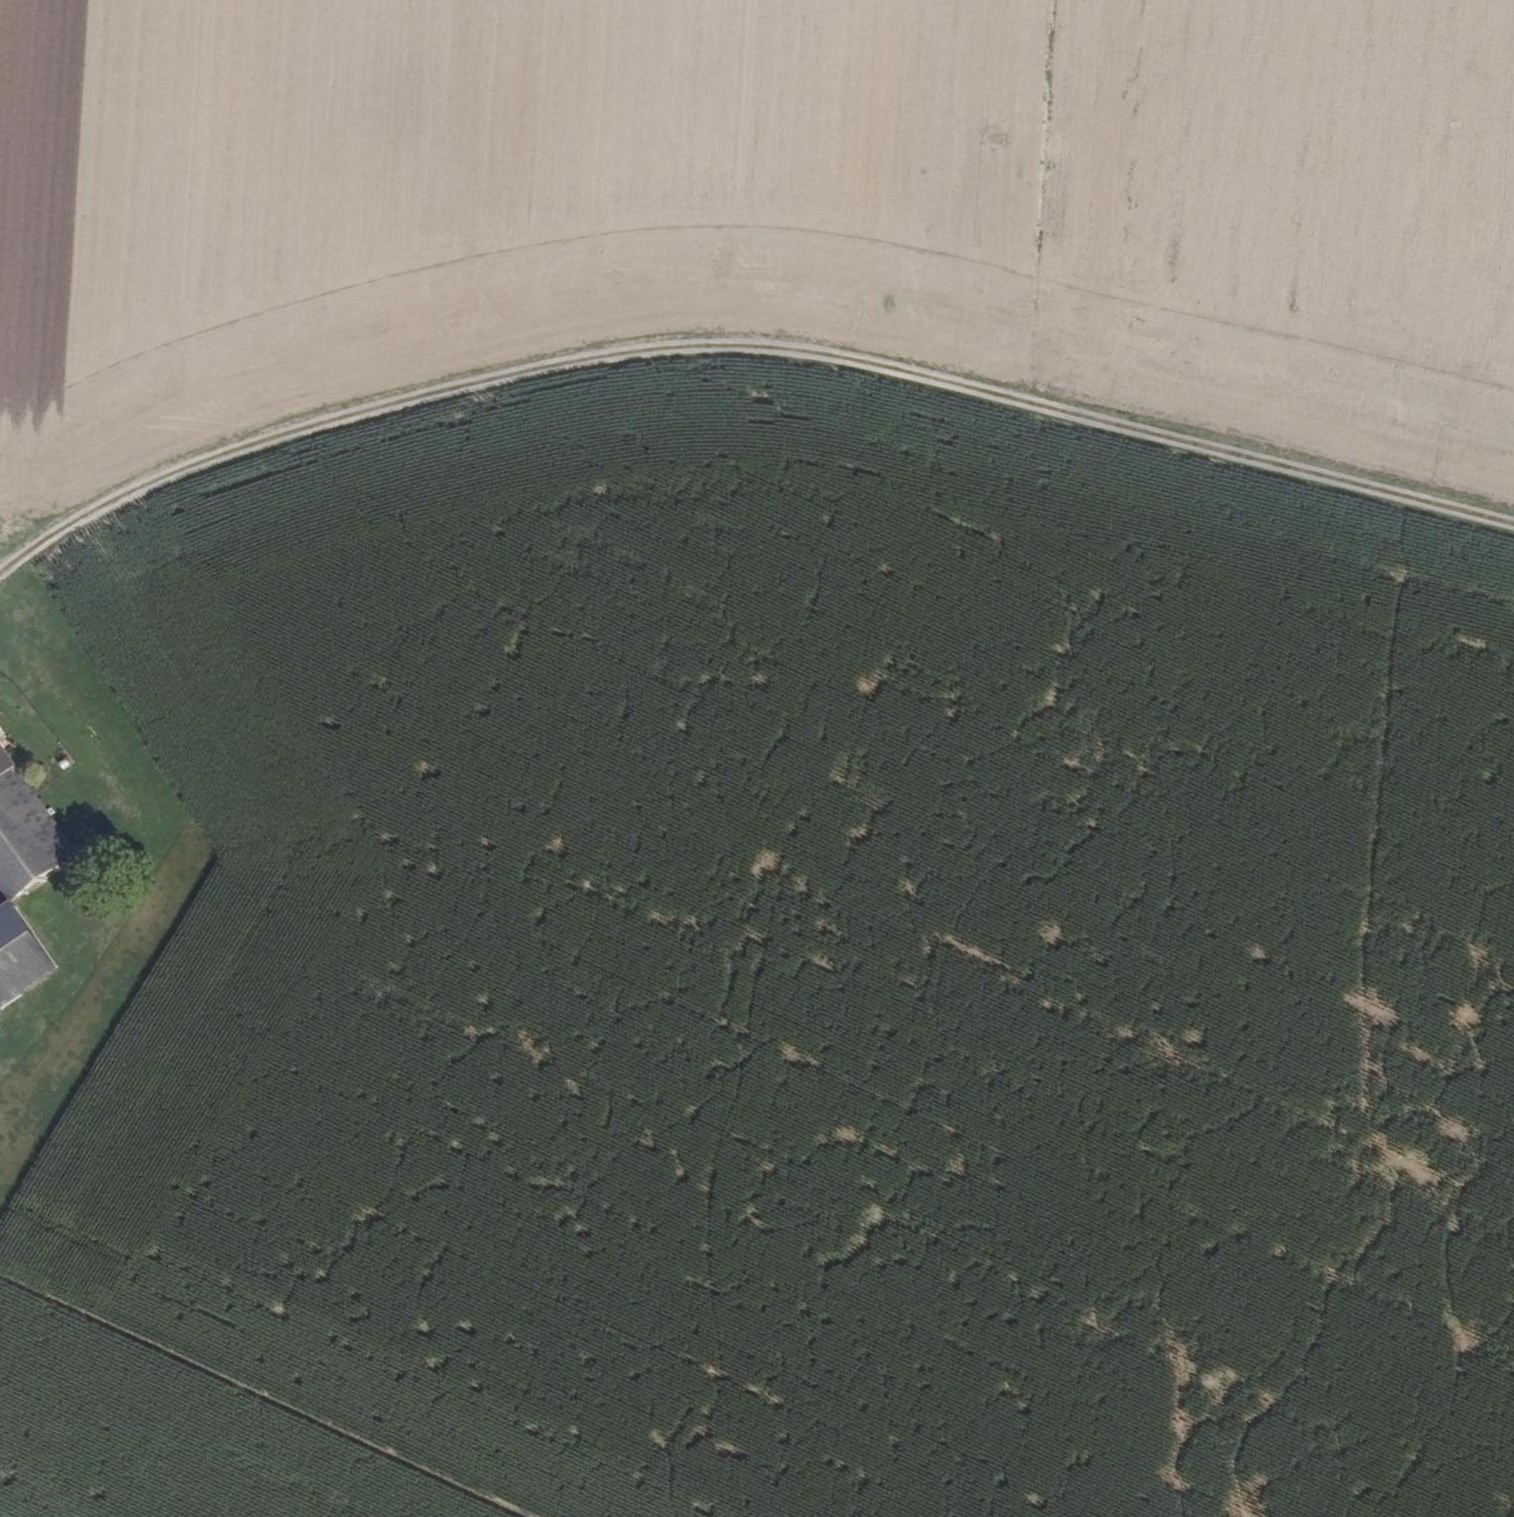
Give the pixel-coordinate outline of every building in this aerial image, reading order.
[(77,855),(0,747),(0,901),(6,909),(77,855)] [(59,976),(10,914),(0,921),(0,1018),(59,976)]
